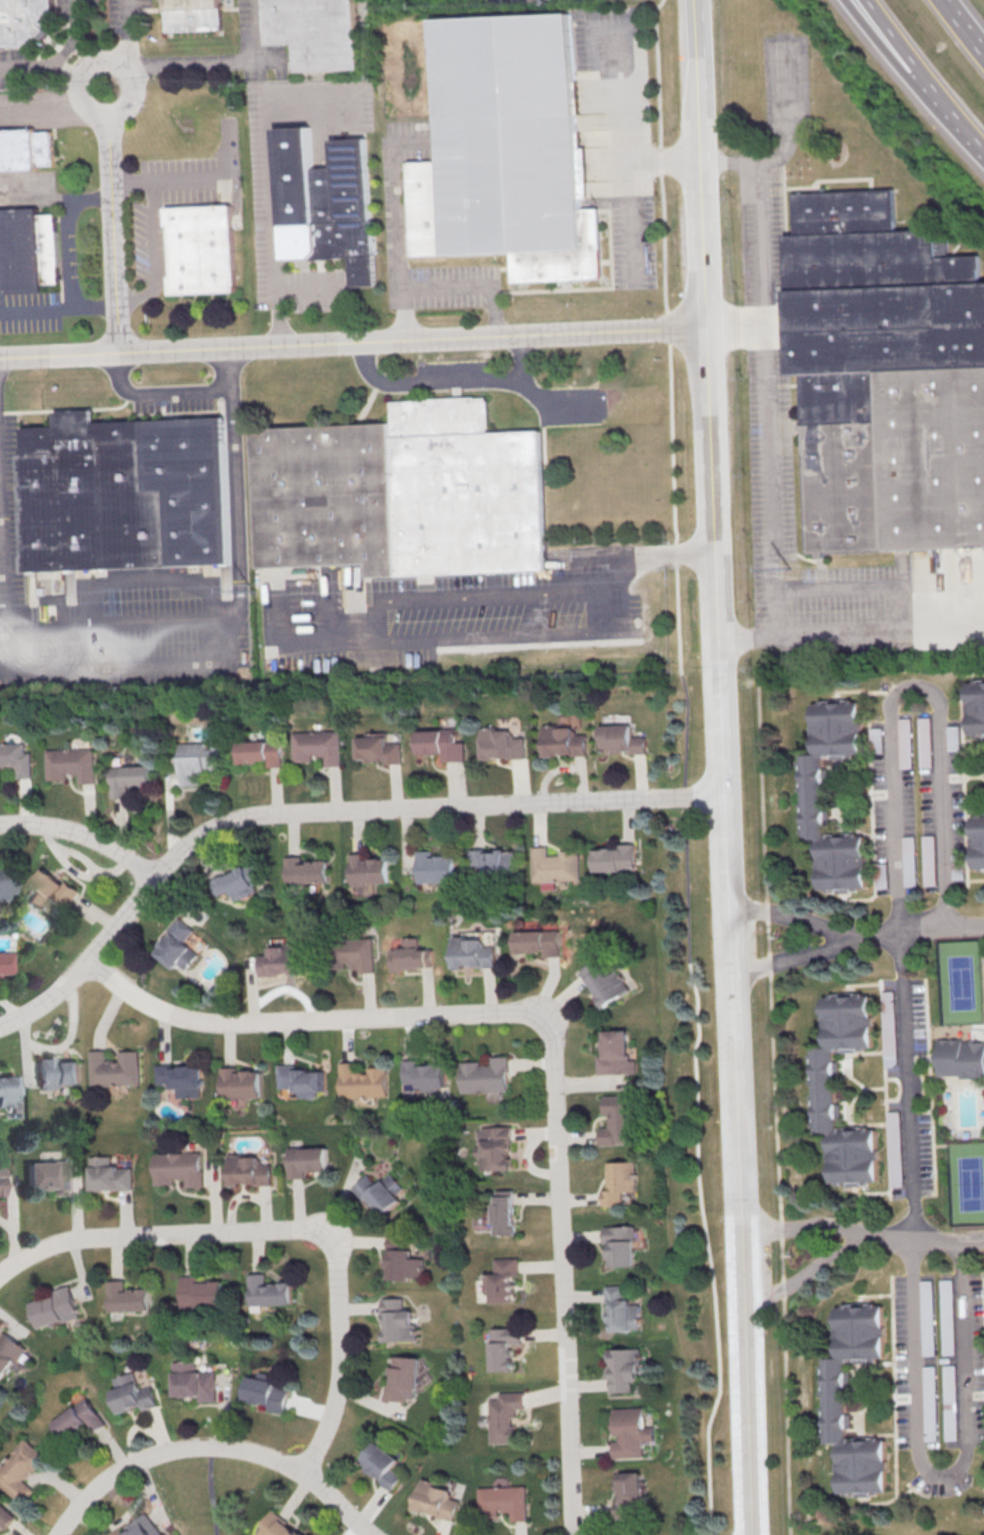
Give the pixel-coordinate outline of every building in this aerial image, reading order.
[(36,48),(0,50),(0,0),(60,0),(61,22),(52,26),(42,36),(36,48)] [(174,34),(172,0),(227,0),(228,32),(174,34)] [(272,47),(270,0),(362,0),(366,69),(303,72),(301,45),(272,47)] [(436,20),(579,15),(587,210),(601,209),(604,279),(512,283),(511,255),(415,259),(411,162),(442,161),(436,20)] [(41,172),(0,174),(0,124),(27,122),(27,130),(38,129),(38,133),(55,132),(58,167),(40,168),(41,172)] [(313,127),(318,171),(336,169),(336,142),(371,140),(382,285),(356,286),(353,258),(286,258),(279,130),(313,127)] [(983,256),(983,284),(983,548),(809,555),(802,375),(794,375),(788,236),(796,236),(795,194),(896,190),(898,231),(941,230),(942,258),(983,256)] [(169,208),(236,206),(240,291),(175,295),(172,277),(178,277),(169,208)] [(46,291),(46,283),(53,282),(61,282),(58,215),(43,216),(43,209),(0,211),(0,293),(46,291)] [(550,569),(374,576),(373,563),(261,568),(255,429),(394,423),(393,402),(491,398),(492,434),(544,432),(550,569)] [(22,454),(27,453),(26,428),(61,426),(60,413),(97,411),(97,423),(228,418),(234,563),(27,572),(22,454)] [(965,683),(983,682),(983,736),(969,736),(965,683)] [(817,890),(817,838),(802,839),(799,754),(813,753),(811,702),(859,699),(863,750),(827,755),(829,836),(866,836),(866,889),(817,890)] [(546,754),(544,724),(556,723),(557,728),(576,727),(576,734),(587,734),(588,752),(546,754)] [(602,725),(631,723),(632,735),(646,735),(647,749),(603,751),(602,725)] [(483,758),(481,728),(494,727),(494,731),(513,730),(513,738),(524,737),(525,755),(483,758)] [(417,730),(457,729),(457,741),(465,741),(466,760),(441,761),(441,752),(418,753),(417,730)] [(292,731),(338,730),(339,765),(325,766),(325,755),(313,756),(313,761),(293,762),(292,731)] [(357,737),(388,735),(388,743),(401,742),(402,763),(385,764),(385,757),(358,758),(357,737)] [(238,742),(281,740),(282,766),(266,766),(266,762),(239,764),(238,742)] [(12,771),(0,771),(0,742),(25,742),(25,751),(31,751),(31,778),(13,778),(12,771)] [(180,743),(204,742),(204,748),(217,747),(217,770),(196,771),(197,785),(181,785),(180,743)] [(46,749),(93,747),(94,782),(79,783),(79,773),(67,773),(67,779),(47,780),(46,749)] [(151,765),(152,785),(125,786),(126,797),(111,797),(110,766),(151,765)] [(971,816),(983,815),(983,870),(973,871),(971,816)] [(594,849),(618,848),(618,844),(637,843),(638,869),(595,870),(594,849)] [(533,881),(532,846),(549,846),(549,855),(560,855),(560,851),(581,850),(582,879),(533,881)] [(473,864),(473,850),(516,849),(517,875),(486,876),(486,864),(473,864)] [(418,882),(416,851),(433,850),(434,857),(458,855),(459,880),(418,882)] [(350,882),(349,853),(365,852),(365,859),(390,858),(390,881),(350,882)] [(287,883),(286,856),(304,855),(304,862),(330,861),(330,881),(287,883)] [(210,880),(224,874),(225,876),(255,862),(264,881),(256,885),(258,890),(236,900),(231,889),(217,896),(210,880)] [(43,867),(65,884),(67,881),(80,891),(62,914),(50,904),(44,913),(28,900),(34,892),(28,887),(43,867)] [(16,897),(0,897),(0,869),(16,869),(16,897)] [(186,969),(178,963),(175,968),(156,953),(171,934),(167,931),(179,917),(194,929),(184,942),(199,953),(186,969)] [(518,932),(560,930),(562,956),(545,957),(545,948),(541,949),(541,951),(518,952),(518,932)] [(455,966),(454,936),(469,935),(469,940),(485,939),(485,947),(497,946),(498,964),(455,966)] [(375,972),(353,972),(353,958),(343,958),(343,968),(325,968),(325,936),(375,936),(375,972)] [(395,969),(393,948),(404,947),(403,938),(421,937),(421,948),(434,948),(435,966),(395,969)] [(260,976),(259,955),(269,954),(269,938),(286,938),(286,943),(302,943),(303,973),(291,974),(291,971),(278,972),(278,975),(260,976)] [(11,972),(0,973),(0,950),(10,950),(11,972)] [(582,971),(598,959),(611,976),(619,969),(632,986),(608,1005),(582,971)] [(870,995),(823,996),(826,1047),(811,1048),(815,1136),(829,1134),(830,1183),(878,1181),(876,1129),(839,1131),(834,1051),(872,1047),(870,995)] [(600,1074),(599,1055),(605,1055),(604,1031),(628,1030),(628,1054),(637,1054),(638,1073),(600,1074)] [(963,1043),(983,1043),(983,1079),(962,1079),(962,1076),(939,1076),(939,1065),(936,1065),(936,1049),(939,1049),(939,1040),(963,1040),(963,1043)] [(92,1086),(90,1051),(106,1051),(107,1062),(119,1061),(118,1051),(138,1050),(139,1084),(92,1086)] [(463,1092),(462,1062),(481,1061),(481,1065),(492,1064),(492,1056),(509,1056),(510,1090),(463,1092)] [(37,1087),(36,1057),(52,1057),(52,1061),(80,1061),(80,1083),(56,1084),(56,1087),(37,1087)] [(419,1088),(419,1083),(406,1083),(405,1060),(420,1060),(420,1065),(449,1064),(449,1088),(419,1088)] [(341,1097),(340,1062),(356,1062),(356,1073),(368,1073),(368,1066),(389,1066),(389,1096),(341,1097)] [(155,1064),(168,1064),(168,1068),(200,1067),(201,1096),(176,1097),(176,1088),(169,1088),(169,1083),(155,1084),(155,1064)] [(296,1091),(296,1087),(278,1088),(278,1065),(296,1064),(297,1069),(307,1069),(307,1071),(325,1071),(326,1090),(296,1091)] [(221,1096),(220,1067),(236,1066),(237,1072),(242,1072),(242,1070),(253,1070),(253,1072),(262,1072),(262,1094),(221,1096)] [(18,1106),(0,1107),(0,1076),(13,1076),(13,1084),(17,1084),(18,1106)] [(602,1145),(601,1127),(611,1126),(611,1114),(605,1114),(604,1096),(636,1094),(638,1143),(602,1145)] [(482,1170),(482,1153),(477,1153),(477,1146),(480,1146),(479,1136),(482,1136),(481,1127),(512,1126),(513,1169),(482,1170)] [(288,1148),(327,1146),(328,1169),(305,1170),(306,1177),(289,1178),(288,1148)] [(155,1153),(201,1151),(202,1186),(188,1186),(187,1178),(174,1178),(174,1183),(156,1184),(155,1153)] [(231,1186),(230,1154),(245,1153),(245,1157),(260,1157),(260,1164),(273,1163),(274,1185),(254,1185),(253,1182),(242,1182),(242,1186),(231,1186)] [(93,1190),(92,1156),(112,1155),(112,1167),(132,1167),(133,1188),(93,1190)] [(27,1188),(26,1160),(50,1158),(50,1161),(66,1161),(68,1195),(49,1196),(49,1186),(27,1188)] [(606,1162),(635,1161),(637,1203),(603,1204),(603,1189),(607,1189),(606,1162)] [(357,1184),(368,1174),(377,1184),(392,1172),(406,1189),(398,1195),(401,1199),(382,1214),(357,1184)] [(493,1235),(492,1204),(496,1204),(496,1190),(514,1190),(515,1234),(493,1235)] [(604,1226),(637,1225),(637,1242),(633,1242),(634,1264),(612,1265),(611,1243),(605,1243),(604,1226)] [(390,1235),(409,1235),(409,1248),(414,1248),(414,1256),(426,1257),(425,1279),(390,1278),(391,1245),(390,1245),(390,1235)] [(490,1302),(489,1274),(493,1273),(492,1259),(518,1257),(518,1276),(512,1276),(513,1301),(490,1302)] [(252,1305),(251,1273),(268,1273),(268,1283),(295,1282),(296,1304),(252,1305)] [(184,1306),(183,1276),(200,1276),(200,1282),(226,1281),(227,1304),(184,1306)] [(112,1311),(111,1281),(128,1280),(128,1292),(132,1291),(132,1288),(139,1288),(139,1291),(142,1291),(142,1288),(154,1288),(155,1309),(112,1311)] [(34,1302),(58,1294),(57,1290),(73,1284),(84,1315),(66,1322),(65,1320),(43,1328),(34,1302)] [(613,1331),(612,1300),(607,1300),(607,1285),(626,1285),(626,1299),(632,1299),(632,1304),(640,1304),(641,1327),(632,1328),(633,1331),(613,1331)] [(386,1340),(386,1330),(388,1330),(387,1311),(384,1311),(384,1298),(405,1297),(406,1310),(415,1310),(415,1322),(419,1322),(419,1339),(386,1340)] [(883,1304),(834,1306),(837,1357),(822,1358),(825,1443),(839,1442),(841,1494),(891,1492),(888,1438),(849,1440),(845,1360),(885,1358),(883,1304)] [(490,1371),(488,1328),(520,1327),(521,1344),(508,1344),(509,1358),(512,1358),(512,1370),(490,1371)] [(2,1381),(0,1380),(0,1336),(4,1330),(30,1348),(16,1368),(13,1365),(2,1381)] [(610,1350),(641,1348),(642,1363),(638,1363),(639,1379),(633,1379),(634,1391),(613,1392),(612,1366),(615,1366),(614,1360),(611,1361),(610,1350)] [(386,1399),(387,1384),(393,1384),(393,1374),(391,1374),(392,1366),(394,1366),(394,1356),(422,1358),(420,1390),(416,1390),(416,1397),(409,1397),(409,1401),(386,1399)] [(174,1361),(197,1360),(197,1371),(216,1371),(216,1400),(200,1401),(200,1395),(175,1395),(174,1361)] [(112,1389),(117,1388),(115,1379),(135,1373),(140,1390),(154,1385),(161,1405),(146,1410),(144,1405),(120,1413),(112,1389)] [(245,1397),(250,1375),(278,1382),(277,1387),(291,1390),(285,1412),(269,1408),(271,1403),(245,1397)] [(490,1443),(487,1399),(497,1398),(497,1392),(523,1391),(525,1407),(513,1408),(516,1441),(490,1443)] [(53,1422),(88,1397),(108,1424),(97,1432),(89,1420),(65,1438),(53,1422)] [(613,1408),(644,1407),(645,1426),(654,1426),(655,1440),(645,1440),(646,1455),(615,1457),(614,1440),(617,1440),(616,1419),(613,1419),(613,1408)] [(24,1503),(0,1482),(0,1468),(26,1439),(44,1455),(23,1480),(35,1490),(24,1503)] [(361,1460),(377,1440),(402,1459),(394,1469),(404,1476),(394,1489),(382,1480),(384,1477),(361,1460)] [(616,1516),(615,1501),(622,1501),(620,1471),(642,1470),(644,1515),(616,1516)] [(415,1507),(425,1478),(438,1482),(437,1485),(452,1490),(450,1496),(462,1500),(455,1520),(439,1515),(440,1512),(426,1508),(425,1511),(415,1507)] [(479,1488),(526,1486),(527,1520),(512,1521),(511,1510),(500,1511),(500,1516),(480,1516),(479,1488)] [(5,1528),(0,1524),(0,1502),(16,1516),(5,1528)] [(276,1509),(309,1534),(266,1534),(263,1533),(268,1526),(265,1523),(276,1509)] [(148,1511),(166,1534),(123,1534),(117,1528),(129,1519),(132,1524),(148,1511)]
